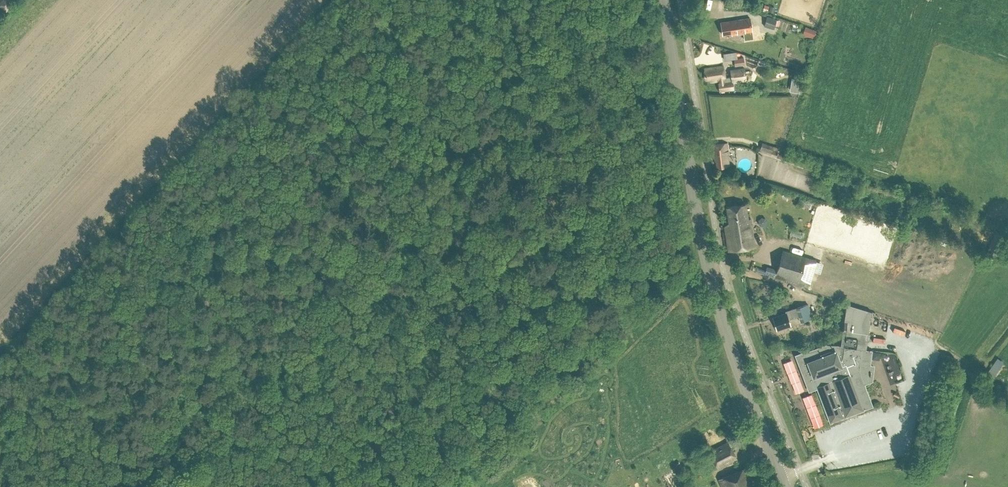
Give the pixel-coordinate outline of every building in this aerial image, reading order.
[(760,25),(770,28),(773,18),(763,15),(760,25)] [(732,33),(732,35),(752,32),(749,17),(721,22),(723,34),(732,33)] [(802,33),(814,37),(816,30),(805,26),(802,33)] [(735,66),(744,64),(744,57),(734,58),(735,66)] [(718,80),(719,90),(733,88),(732,81),(725,82),(723,66),(704,68),(706,79),(710,79),(710,81),(718,80)] [(747,78),(745,68),(731,70),(733,80),(747,78)] [(802,77),(796,75),(794,82),(801,83),(802,77)] [(771,152),(777,154),(779,147),(773,145),(762,142),(760,149),(771,152)] [(714,157),(714,159),(716,159),(716,167),(728,166),(727,150),(728,149),(727,143),(711,145),(713,157),(714,157)] [(794,167),(804,171),(805,166),(796,162),(794,167)] [(724,225),(728,250),(755,246),(750,218),(747,218),(745,204),(727,207),(729,221),(724,225)] [(790,235),(801,238),(803,232),(792,229),(790,235)] [(1006,233),(997,229),(989,247),(999,251),(1006,233)] [(816,260),(782,250),(774,276),(807,286),(816,260)] [(819,258),(817,266),(825,268),(826,259),(819,258)] [(840,345),(839,345),(826,344),(805,352),(797,355),(810,390),(818,387),(831,422),(833,421),(864,409),(873,405),(864,382),(868,380),(873,350),(866,349),(872,311),(846,303),(840,345)] [(776,328),(777,329),(790,325),(788,319),(798,316),(800,322),(812,318),(808,304),(785,311),(786,313),(773,317),(774,322),(774,324),(775,327),(776,328)] [(989,371),(995,376),(1004,363),(998,358),(989,371)] [(708,452),(718,469),(737,459),(728,442),(708,452)] [(722,486),(755,486),(746,467),(719,479),(722,486)] [(679,485),(677,481),(676,481),(674,478),(665,484),(667,486),(680,486),(679,485)]
